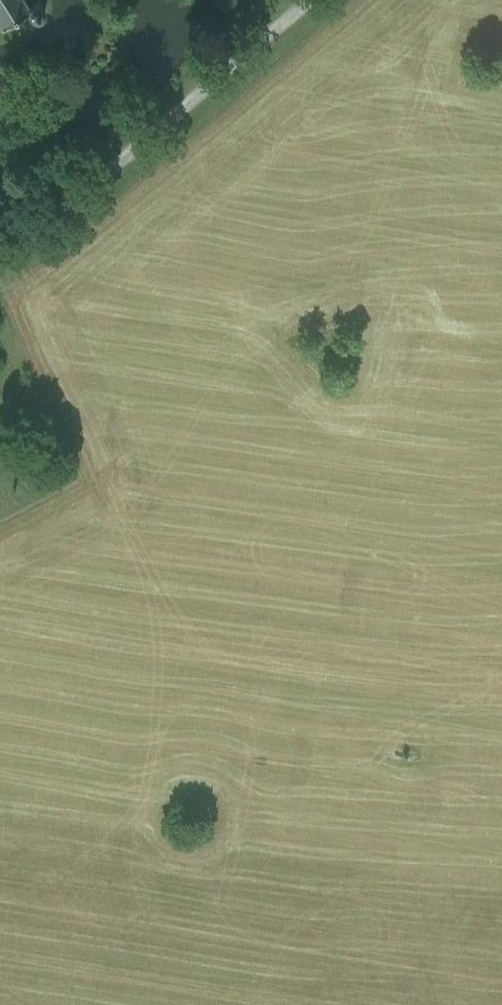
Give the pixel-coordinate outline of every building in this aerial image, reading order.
[(23,0),(0,0),(0,22),(2,26),(27,12),(27,14),(28,15),(28,16),(30,17),(31,17),(33,18),(35,17),(37,16),(38,15),(39,13),(39,12),(38,10),(37,8),(36,7),(34,6),(32,6),(30,7),(28,9),(23,0)]
